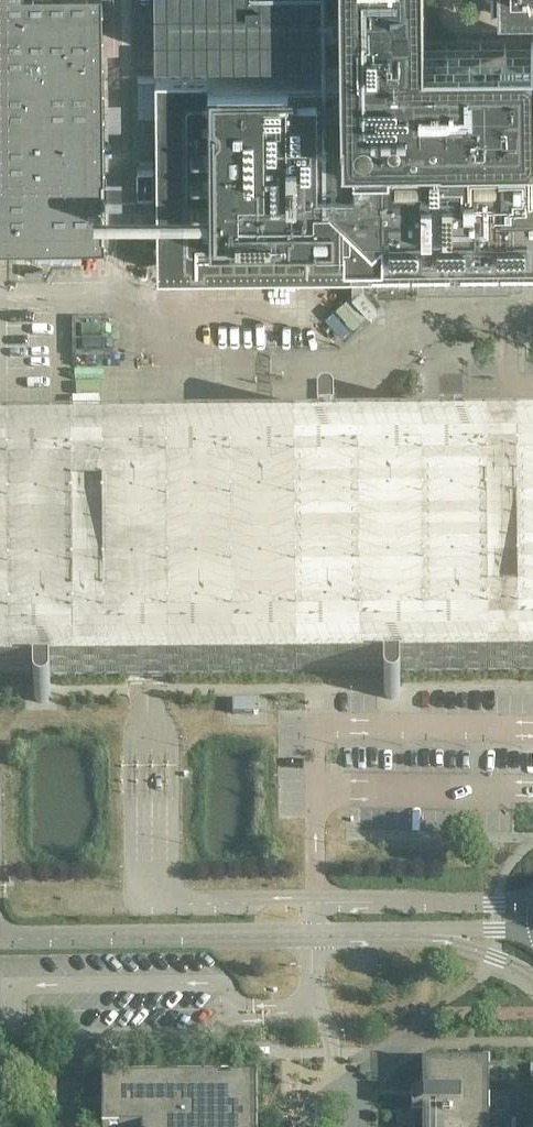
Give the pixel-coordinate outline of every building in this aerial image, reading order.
[(7,246),(104,244),(102,0),(0,0),(0,246),(7,246)] [(155,54),(328,52),(327,0),(155,0),(155,54)] [(341,74),(342,74),(344,74),(345,140),(532,138),(532,36),(422,38),(422,0),(341,0),(341,74)] [(493,9),(498,9),(498,19),(524,19),(524,24),(532,24),(532,0),(493,0),(493,9)] [(137,179),(138,192),(154,192),(154,180),(157,179),(158,273),(267,272),(532,270),(532,138),(345,140),(344,74),(342,74),(341,74),(161,75),(156,75),(156,76),(138,76),(139,105),(156,104),(157,167),(138,167),(137,179)] [(31,680),(34,680),(34,689),(34,695),(34,696),(34,697),(34,698),(35,698),(35,699),(35,700),(36,700),(36,701),(37,702),(38,702),(39,702),(39,703),(40,703),(41,703),(42,703),(43,703),(44,703),(45,703),(46,702),(47,702),(47,701),(48,701),(48,700),(49,699),(49,698),(50,697),(50,696),(50,695),(50,688),(50,680),(166,678),(211,678),(381,676),(384,676),(384,677),(384,692),(384,693),(384,694),(385,695),(385,696),(386,696),(386,697),(387,698),(388,699),(389,699),(390,699),(391,699),(391,700),(392,700),(393,699),(394,699),(395,699),(396,699),(396,698),(397,698),(398,697),(399,696),(399,695),(400,694),(400,693),(400,692),(400,691),(400,676),(532,674),(532,431),(463,432),(463,410),(439,411),(439,432),(422,432),(343,433),(337,433),(334,433),(334,432),(334,418),(334,417),(334,416),(334,415),(333,414),(333,413),(332,412),(331,412),(331,411),(330,411),(329,410),(328,410),(327,410),(326,410),(325,410),(324,410),(323,410),(323,411),(322,411),(321,411),(321,412),(320,412),(319,413),(319,414),(319,415),(318,415),(318,416),(318,417),(318,418),(318,419),(318,433),(294,434),(272,434),(29,437),(0,437),(0,680),(31,680)] [(259,700),(232,700),(232,714),(259,713),(259,700)] [(496,1096),(480,1096),(480,1086),(489,1086),(489,1080),(488,1080),(488,1067),(489,1067),(489,1065),(496,1065),(496,1064),(424,1064),(424,1126),(532,1126),(532,1096),(496,1096)] [(256,1078),(229,1078),(229,1081),(220,1081),(220,1078),(102,1078),(102,1107),(103,1107),(103,1115),(102,1115),(103,1126),(257,1126),(256,1078)]
